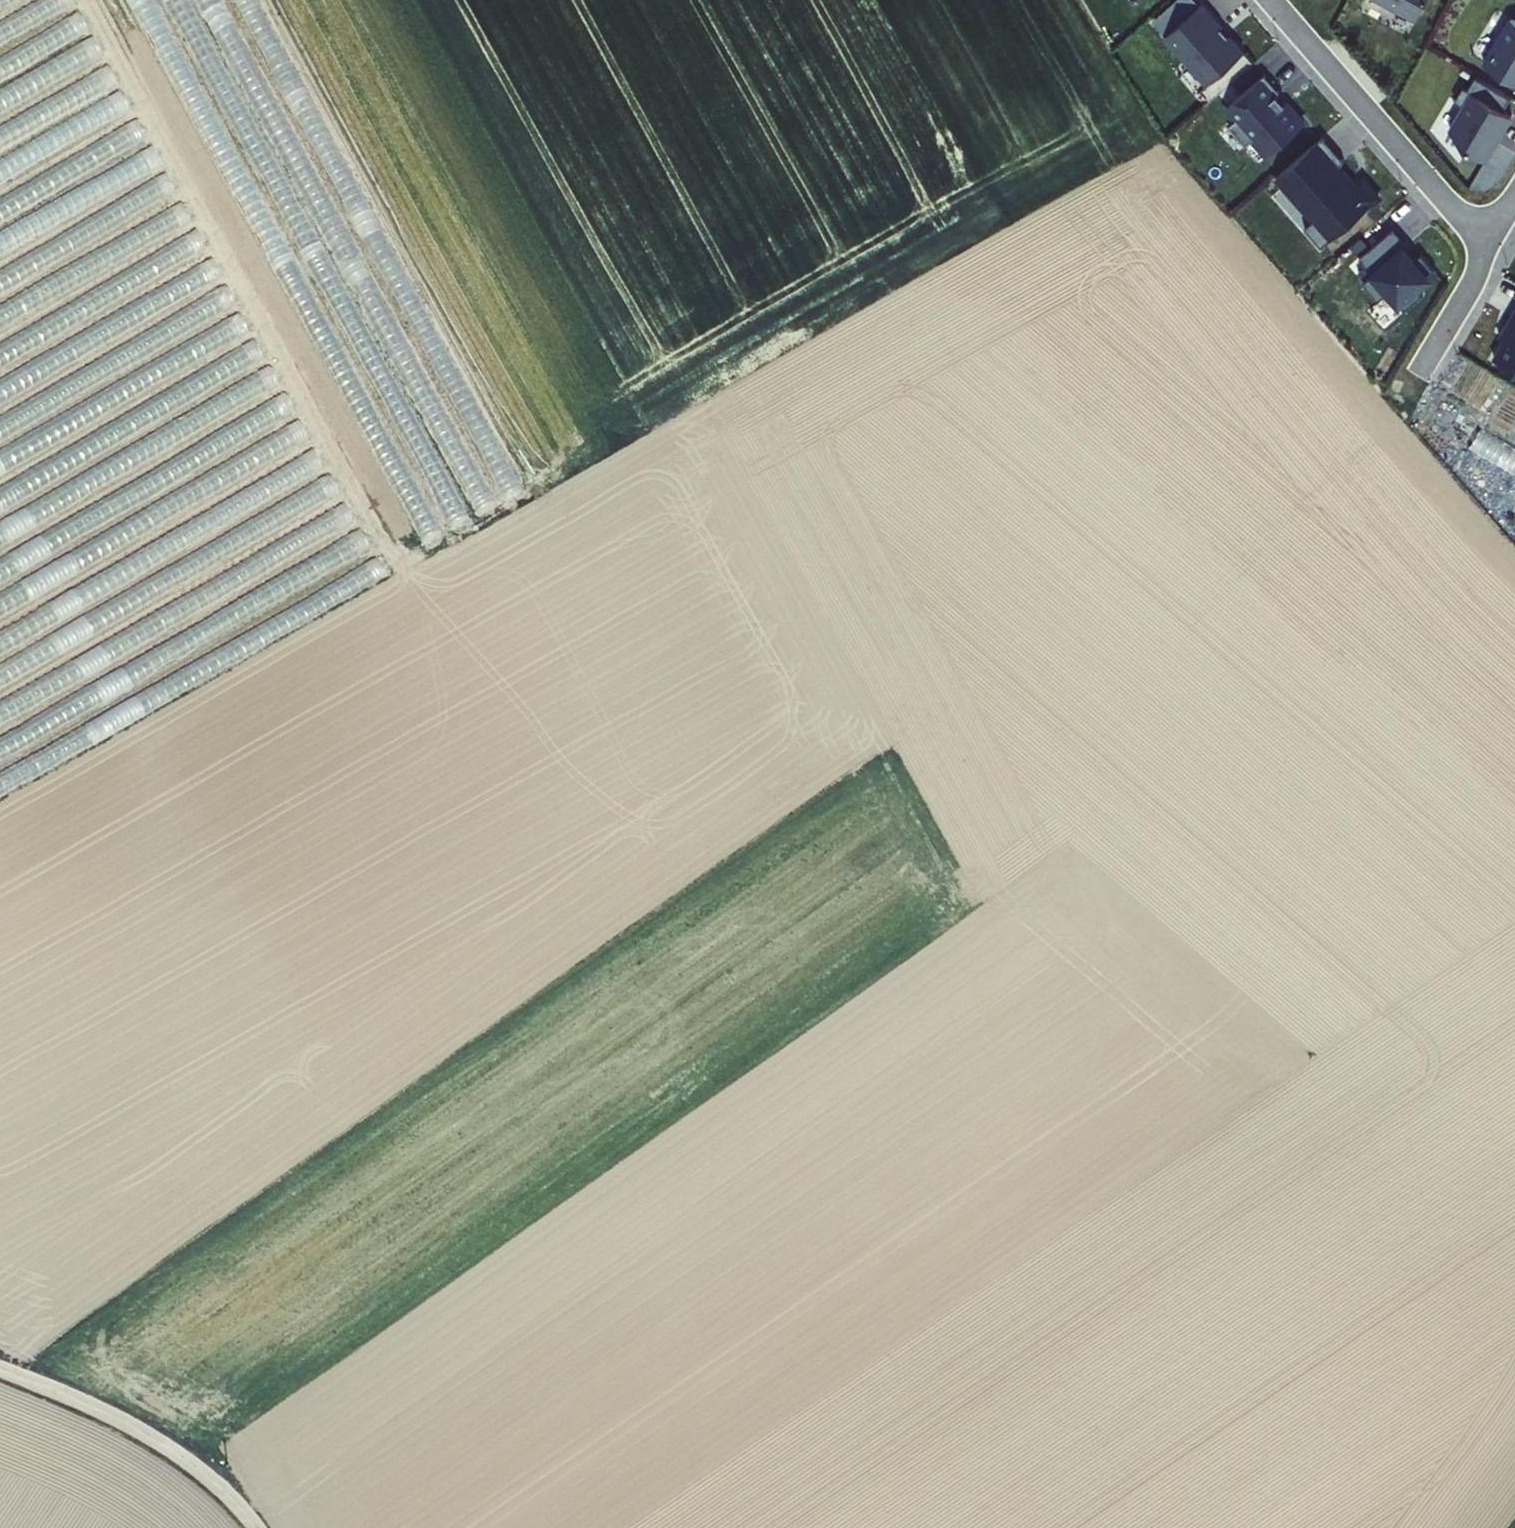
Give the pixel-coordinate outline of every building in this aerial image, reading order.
[(1417,15),(1424,13),(1431,0),(1388,0),(1417,15)] [(1207,2),(1171,34),(1214,82),(1250,50),(1207,2)] [(1498,7),(1472,51),(1485,59),(1511,15),(1498,7)] [(1489,60),(1514,76),(1514,16),(1489,60)] [(1283,92),(1286,89),(1271,72),(1235,104),(1245,115),(1235,124),(1252,143),(1262,135),(1277,152),(1311,122),(1292,101),(1292,102),(1283,92)] [(1481,73),(1473,86),(1469,83),(1460,98),(1470,104),(1456,127),(1472,147),(1491,157),(1514,117),(1514,111),(1509,107),(1514,97),(1514,93),(1481,73)] [(1351,159),(1329,134),(1283,175),(1321,218),(1311,226),(1328,246),(1385,196),(1370,178),(1363,185),(1357,179),(1358,178),(1345,164),(1351,159)] [(1415,242),(1400,226),(1365,256),(1380,272),(1369,281),(1385,299),(1395,290),(1412,309),(1430,293),(1424,287),(1443,269),(1428,252),(1421,258),(1410,246),(1415,242)] [(1501,355),(1514,363),(1514,332),(1501,355)] [(1471,449),(1514,468),(1514,444),(1480,429),(1471,449)]
